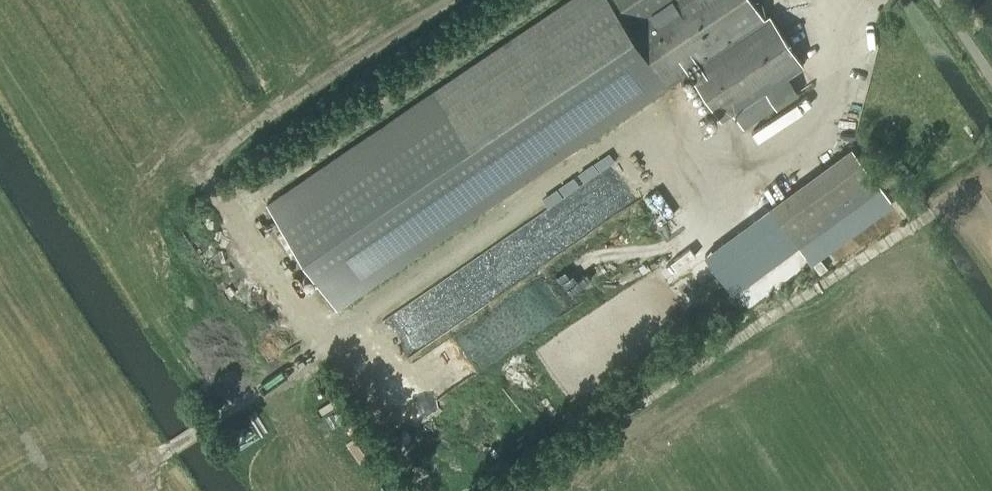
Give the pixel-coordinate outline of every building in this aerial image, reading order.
[(765,19),(752,0),(570,0),(266,203),(335,306),(687,72),(719,120),(802,65),(769,16),(765,19)] [(733,292),(880,188),(850,147),(700,255),(733,292)] [(613,165),(384,324),(409,360),(639,201),(613,165)] [(640,205),(410,365),(436,401),(665,242),(640,205)]
